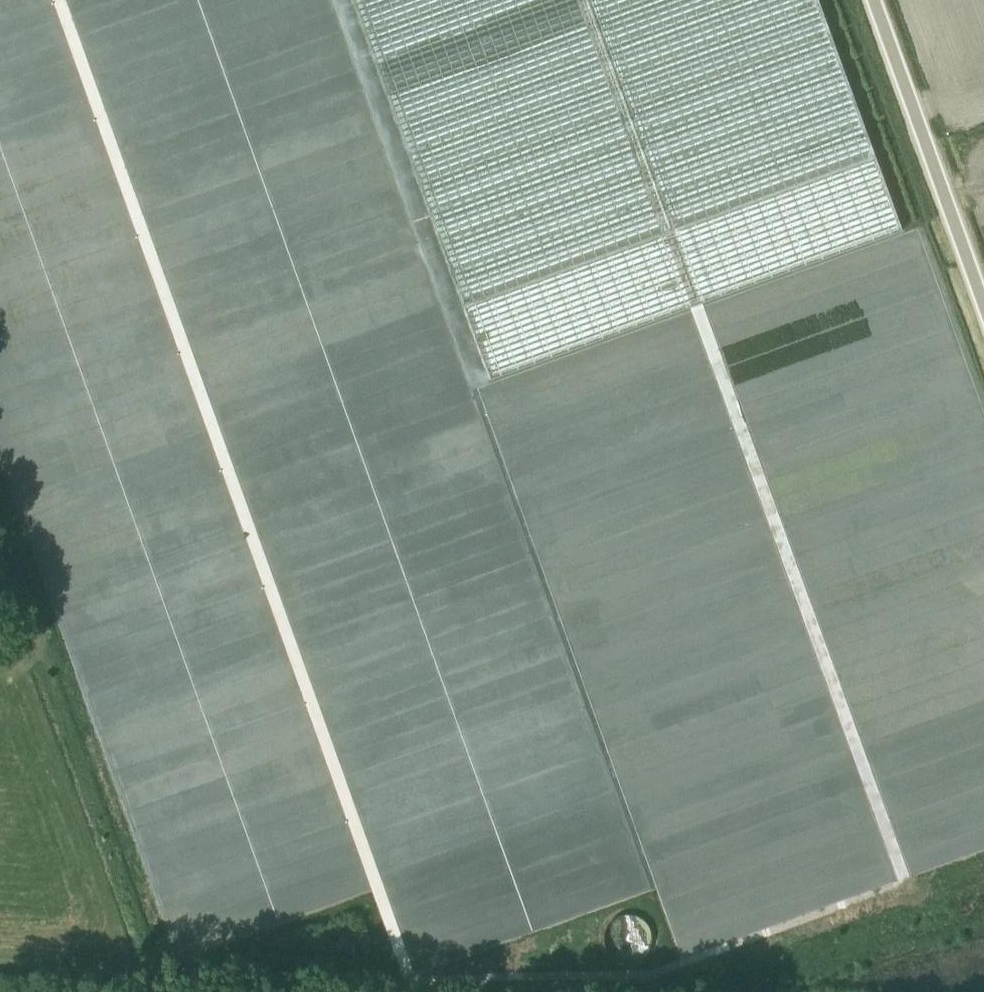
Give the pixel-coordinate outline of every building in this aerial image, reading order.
[(884,237),(903,230),(819,0),(353,0),(491,378),(884,237)] [(609,952),(641,952),(641,918),(609,917),(609,952)]
